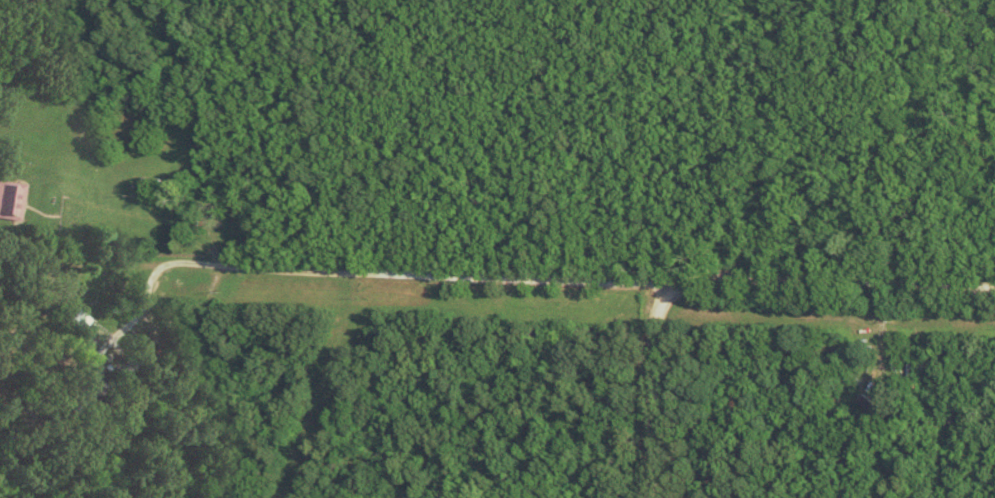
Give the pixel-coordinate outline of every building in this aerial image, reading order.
[(0,180),(0,218),(20,221),(26,184),(0,180)] [(886,423),(893,414),(869,392),(861,400),(886,423)]
